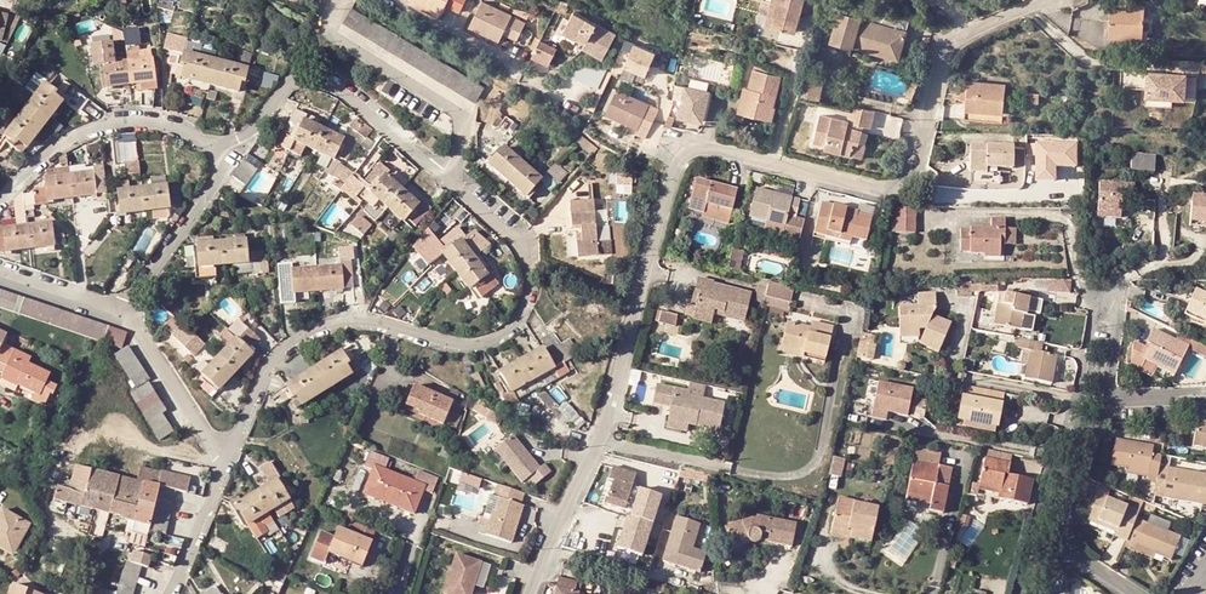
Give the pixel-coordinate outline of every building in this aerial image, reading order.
[(436,0),(419,0),(439,10),(443,3),(436,0)] [(526,21),(487,0),(483,0),(473,18),(501,33),(504,27),(519,34),(526,21)] [(526,21),(528,17),(495,0),(487,0),(526,21)] [(763,11),(769,13),(773,0),(766,0),(763,11)] [(796,0),(773,0),(769,13),(791,19),(794,10),(796,0)] [(794,10),(810,14),(814,0),(796,0),(794,10)] [(1123,25),(1138,25),(1139,2),(1124,2),(1124,5),(1105,5),(1105,29),(1123,29),(1123,25)] [(897,39),(903,22),(902,21),(870,11),(850,4),(840,31),(863,38),(866,29),(897,39)] [(884,8),(873,4),(870,11),(902,21),(903,22),(907,11),(887,4),(884,8)] [(576,8),(569,27),(583,32),(584,30),(593,34),(592,36),(590,42),(612,50),(622,25),(576,8)] [(343,23),(475,102),(483,88),(352,9),(343,23)] [(1123,29),(1105,29),(1105,33),(1138,33),(1138,25),(1123,25),(1123,29)] [(894,49),(897,39),(866,29),(863,38),(894,49)] [(164,50),(183,54),(187,36),(169,31),(164,50)] [(564,46),(546,39),(540,55),(558,62),(564,46)] [(636,40),(623,73),(644,82),(658,49),(636,40)] [(182,60),(186,61),(183,72),(212,79),(238,86),(242,76),(244,76),(245,76),(249,63),(222,57),(186,47),(184,55),(182,60)] [(129,56),(133,78),(146,76),(147,84),(158,82),(158,75),(157,69),(154,53),(129,56)] [(1202,66),(1202,53),(1172,53),(1173,66),(1153,66),(1153,91),(1179,90),(1192,90),(1191,66),(1202,66)] [(106,82),(133,78),(129,56),(107,59),(109,75),(105,76),(106,82)] [(819,65),(803,61),(797,85),(812,89),(819,65)] [(745,87),(740,105),(767,111),(769,99),(767,98),(774,69),(748,63),(744,81),(748,82),(747,88),(745,87)] [(905,79),(911,81),(916,65),(910,63),(905,79)] [(999,108),(1002,78),(964,75),(963,82),(963,94),(962,104),(999,108)] [(47,79),(28,104),(9,128),(13,132),(20,137),(21,135),(30,141),(64,97),(56,90),(59,87),(51,82),(47,79)] [(744,81),(739,80),(734,103),(740,105),(745,87),(747,88),(748,82),(744,81)] [(158,82),(147,84),(143,98),(155,98),(158,82)] [(680,83),(677,116),(709,118),(712,85),(680,83)] [(648,132),(659,104),(617,86),(607,109),(639,122),(637,127),(648,132)] [(861,119),(866,102),(843,97),(841,102),(839,113),(812,105),(805,130),(817,134),(816,139),(840,147),(844,133),(851,135),(854,124),(850,123),(852,117),(855,118),(861,119)] [(307,118),(326,127),(327,124),(315,117),(318,111),(295,100),(284,120),(281,119),(281,120),(288,124),(287,127),(288,128),(294,131),(297,126),(301,128),(307,118)] [(961,111),(998,115),(999,108),(962,104),(961,111)] [(360,123),(366,129),(371,123),(365,117),(363,119),(355,113),(352,116),(360,123)] [(340,156),(341,154),(343,150),(339,148),(346,135),(326,127),(307,118),(301,128),(297,126),(294,131),(292,135),(295,136),(297,133),(340,156)] [(283,138),(288,128),(287,127),(281,124),(275,133),(283,138)] [(343,150),(341,154),(344,155),(356,133),(345,127),(342,132),(327,124),(326,127),(346,135),(339,148),(343,150)] [(295,136),(292,135),(294,131),(288,128),(283,138),(282,139),(291,144),(295,136)] [(375,134),(371,131),(369,134),(364,141),(366,144),(375,134)] [(844,133),(840,147),(852,151),(856,137),(851,135),(844,133)] [(596,147),(579,134),(574,142),(590,155),(596,147)] [(434,151),(440,143),(432,137),(426,144),(434,151)] [(509,137),(504,142),(515,152),(519,146),(509,137)] [(498,140),(484,155),(485,156),(490,150),(494,154),(503,143),(502,141),(501,143),(498,140)] [(485,156),(507,174),(527,193),(532,187),(529,186),(538,175),(540,173),(523,159),(515,152),(504,142),(503,143),(494,154),(490,150),(485,156)] [(1008,145),(966,142),(963,168),(980,169),(980,165),(994,166),(1006,167),(1008,145)] [(1152,150),(1129,147),(1127,164),(1150,166),(1152,150)] [(268,166),(248,152),(246,156),(263,167),(257,175),(256,178),(258,180),(268,166)] [(375,185),(371,182),(363,175),(381,156),(377,152),(361,170),(360,169),(356,173),(373,187),(375,185)] [(128,168),(143,167),(141,154),(127,156),(128,168)] [(263,167),(246,156),(240,164),(257,175),(263,167)] [(387,173),(403,188),(405,185),(400,181),(384,167),(388,162),(381,156),(363,175),(371,182),(377,175),(381,178),(387,173)] [(568,167),(556,157),(546,169),(559,179),(568,167)] [(400,181),(407,173),(391,159),(388,162),(384,167),(400,181)] [(72,168),(72,161),(48,164),(49,171),(72,168)] [(236,169),(256,183),(258,180),(256,178),(257,175),(240,164),(236,169)] [(72,168),(75,191),(100,188),(97,165),(72,168)] [(980,169),(963,168),(962,181),(992,184),(994,166),(980,165),(980,169)] [(75,191),(72,168),(49,171),(50,182),(35,184),(36,187),(28,188),(28,197),(45,195),(75,191)] [(154,172),(154,182),(169,180),(168,170),(154,172)] [(371,182),(375,185),(373,187),(406,216),(408,218),(417,209),(414,207),(419,202),(403,188),(387,173),(381,178),(377,175),(371,182)] [(119,176),(120,186),(130,184),(129,175),(119,176)] [(538,175),(529,186),(532,187),(540,177),(538,175)] [(122,201),(118,201),(118,209),(147,205),(176,202),(175,195),(170,195),(169,182),(169,180),(154,182),(144,183),(130,184),(120,186),(120,188),(122,201)] [(1099,180),(1100,217),(1125,217),(1124,180),(1099,180)] [(767,189),(764,189),(765,184),(750,181),(744,209),(780,219),(782,209),(791,212),(796,192),(768,185),(767,189)] [(175,195),(176,202),(183,201),(182,192),(174,192),(173,182),(169,182),(170,195),(175,195)] [(725,215),(731,191),(708,186),(707,190),(702,189),(703,185),(688,182),(682,213),(700,216),(700,215),(711,216),(712,212),(725,215)] [(417,209),(408,218),(412,221),(427,203),(429,200),(420,191),(416,195),(405,185),(403,188),(419,202),(414,207),(417,209)] [(1205,216),(1205,189),(1189,187),(1187,211),(1200,212),(1200,216),(1205,216)] [(826,222),(850,228),(864,231),(869,211),(855,208),(856,202),(843,199),(842,202),(831,200),(832,196),(820,193),(813,223),(825,226),(826,222)] [(594,195),(571,197),(573,221),(582,221),(582,224),(564,225),(567,250),(599,248),(612,247),(610,231),(598,232),(594,195)] [(920,225),(921,201),(895,200),(893,224),(920,225)] [(855,208),(869,211),(870,206),(856,202),(855,208)] [(789,221),(791,212),(782,209),(780,219),(789,221)] [(442,212),(431,227),(440,234),(451,219),(442,212)] [(699,222),(722,228),(725,215),(712,212),(711,216),(700,215),(700,216),(699,222)] [(361,213),(353,223),(364,233),(373,223),(361,213)] [(0,217),(0,225),(23,221),(22,214),(0,217)] [(987,248),(1003,248),(1003,241),(1003,233),(1008,233),(1008,214),(995,214),(994,222),(975,222),(975,224),(964,224),(964,247),(987,247),(987,248)] [(52,218),(30,220),(32,243),(59,239),(59,232),(53,232),(52,218)] [(32,243),(30,220),(23,221),(0,225),(0,247),(32,243)] [(456,222),(437,237),(445,247),(450,243),(452,247),(461,240),(459,236),(464,232),(456,222)] [(400,228),(394,224),(389,230),(394,235),(400,228)] [(199,231),(199,238),(216,237),(216,235),(215,230),(199,231)] [(431,238),(443,253),(443,254),(448,250),(445,247),(437,237),(435,234),(431,238)] [(249,253),(248,235),(246,235),(221,237),(216,237),(199,238),(200,257),(196,257),(196,260),(196,261),(215,260),(215,258),(252,255),(252,253),(249,253)] [(469,237),(463,242),(471,253),(477,248),(469,237)] [(196,257),(200,257),(199,238),(194,239),(195,248),(188,249),(189,260),(196,260),(196,257)] [(473,285),(476,289),(480,286),(477,282),(487,274),(486,272),(474,257),(471,253),(463,242),(461,240),(452,247),(450,243),(445,247),(448,250),(443,254),(456,270),(470,288),(473,285)] [(341,263),(317,264),(318,286),(354,283),(352,255),(341,255),(341,263)] [(286,288),(318,286),(317,264),(285,266),(286,288)] [(480,286),(476,289),(480,293),(497,280),(489,270),(486,272),(487,274),(477,282),(480,286)] [(693,274),(689,293),(694,294),(691,309),(709,314),(710,306),(719,308),(718,312),(740,318),(748,290),(709,280),(710,279),(693,274)] [(453,284),(446,277),(441,281),(447,288),(453,284)] [(173,290),(161,279),(154,287),(166,298),(173,290)] [(1205,315),(1205,288),(1193,282),(1182,304),(1203,313),(1205,315)] [(6,303),(12,288),(3,285),(0,294),(0,301),(6,303)] [(480,293),(476,289),(473,285),(470,288),(477,296),(480,293)] [(927,334),(925,339),(935,344),(948,317),(929,308),(929,310),(924,309),(925,301),(933,302),(934,287),(917,286),(916,299),(898,299),(897,329),(917,329),(917,319),(923,321),(919,331),(927,334)] [(1021,289),(995,286),(991,318),(1017,321),(1021,289)] [(6,303),(15,305),(21,291),(12,288),(6,303)] [(787,297),(762,290),(760,299),(785,306),(787,297)] [(21,306),(28,309),(33,295),(25,293),(21,306)] [(28,309),(37,312),(42,298),(33,295),(28,309)] [(37,312),(45,314),(50,301),(42,298),(37,312)] [(45,314),(53,317),(58,303),(50,301),(45,314)] [(53,317),(62,320),(67,306),(58,303),(53,317)] [(62,320),(71,323),(76,309),(67,306),(62,320)] [(685,308),(684,314),(707,319),(709,314),(691,309),(685,308)] [(71,323),(80,326),(85,312),(76,309),(71,323)] [(678,317),(657,311),(654,321),(675,326),(678,317)] [(80,326),(88,329),(94,315),(85,312),(80,326)] [(98,332),(102,318),(94,315),(88,329),(98,332)] [(105,336),(110,320),(102,318),(98,332),(104,334),(104,335),(105,336)] [(808,319),(807,324),(784,318),(778,343),(795,347),(795,344),(802,346),(800,354),(821,359),(829,324),(808,319)] [(113,339),(119,323),(110,320),(105,336),(113,339)] [(122,341),(125,331),(127,326),(119,323),(113,339),(122,341)] [(239,332),(250,343),(252,341),(259,334),(247,323),(239,332)] [(1141,351),(1161,362),(1174,369),(1188,342),(1153,323),(1146,336),(1151,339),(1148,344),(1143,341),(1134,336),(1125,354),(1135,360),(1137,358),(1141,351)] [(0,372),(0,373),(0,374),(18,383),(18,382),(35,389),(40,391),(47,375),(50,368),(29,359),(32,353),(2,340),(6,331),(0,328),(0,372)] [(198,329),(196,331),(205,340),(207,337),(198,329)] [(196,350),(205,340),(196,331),(187,341),(196,350)] [(1040,345),(1041,336),(1016,331),(1015,340),(1023,342),(1030,344),(1026,358),(1025,372),(1050,376),(1055,348),(1040,345)] [(215,380),(212,384),(215,387),(235,366),(254,346),(250,343),(247,346),(236,335),(235,334),(218,352),(209,361),(203,368),(215,380)] [(130,338),(116,347),(121,356),(135,347),(130,338)] [(871,340),(861,338),(859,350),(869,352),(871,340)] [(352,356),(351,355),(347,349),(353,345),(350,341),(341,347),(348,359),(351,357),(352,356)] [(1023,342),(1021,357),(1026,358),(1030,344),(1023,342)] [(563,358),(569,366),(573,363),(571,358),(559,343),(549,349),(546,344),(543,346),(551,358),(555,356),(558,361),(563,358)] [(795,347),(778,343),(777,348),(800,354),(802,346),(795,344),(795,347)] [(509,381),(504,384),(507,390),(533,375),(553,363),(558,361),(555,356),(551,358),(543,346),(542,344),(521,356),(501,367),(509,381)] [(126,364),(140,355),(135,347),(121,356),(126,364)] [(350,369),(347,364),(345,360),(348,359),(341,347),(314,364),(286,382),(293,394),(297,392),(299,396),(301,401),(328,383),(350,369)] [(140,355),(126,364),(132,373),(146,365),(140,355)] [(203,355),(196,362),(203,368),(209,361),(203,355)] [(569,366),(563,358),(558,361),(553,363),(560,374),(569,368),(569,366)] [(347,364),(350,369),(356,365),(353,360),(347,364)] [(212,384),(215,380),(203,368),(196,362),(195,363),(203,371),(200,373),(212,384)] [(533,375),(538,383),(560,374),(553,363),(533,375)] [(144,376),(150,372),(146,365),(132,373),(136,380),(139,379),(144,376)] [(497,372),(504,384),(509,381),(501,367),(499,368),(500,370),(497,372)] [(470,372),(477,386),(485,382),(478,368),(470,372)] [(15,388),(18,383),(0,374),(0,381),(15,388)] [(40,391),(35,389),(33,393),(44,399),(49,388),(52,390),(57,380),(47,375),(40,391)] [(519,398),(518,395),(538,383),(533,375),(507,390),(503,392),(510,403),(519,398)] [(144,376),(139,379),(140,381),(131,387),(137,396),(155,385),(149,376),(146,377),(144,376)] [(445,418),(451,403),(454,396),(415,380),(410,392),(424,397),(421,406),(420,408),(445,418)] [(716,425),(721,400),(699,395),(687,393),(688,388),(654,381),(651,400),(669,403),(667,416),(687,419),(688,414),(694,415),(694,421),(716,425)] [(890,418),(890,412),(911,414),(914,384),(877,381),(874,417),(890,418)] [(292,395),(293,394),(286,382),(277,388),(280,393),(287,389),(290,395),(292,395)] [(155,385),(137,396),(143,405),(161,394),(155,385)] [(549,403),(555,397),(546,388),(540,394),(549,403)] [(957,413),(966,414),(994,420),(998,420),(1003,398),(962,389),(957,413)] [(424,397),(410,392),(407,401),(421,406),(424,397)] [(162,407),(166,404),(161,394),(143,405),(148,415),(162,407)] [(913,406),(924,410),(927,400),(916,396),(913,406)] [(570,412),(576,406),(567,397),(561,402),(570,412)] [(451,403),(445,418),(455,422),(461,407),(451,403)] [(162,407),(148,415),(154,424),(168,416),(162,407)] [(964,420),(993,426),(994,420),(966,414),(964,420)] [(69,422),(77,425),(79,419),(74,416),(69,422)] [(159,433),(173,425),(168,416),(154,424),(159,433)] [(687,419),(667,416),(666,422),(686,426),(687,419)] [(1191,441),(1205,444),(1205,418),(1195,416),(1191,441)] [(1155,474),(1158,460),(1159,456),(1150,454),(1151,448),(1153,438),(1115,431),(1111,456),(1127,459),(1148,463),(1147,470),(1147,472),(1155,474)] [(532,473),(538,480),(553,467),(546,460),(541,464),(513,432),(496,447),(524,479),(532,473)] [(444,437),(440,448),(447,451),(451,441),(444,437)] [(433,485),(438,470),(420,463),(415,473),(385,462),(389,451),(370,444),(364,459),(372,462),(363,487),(415,507),(424,482),(433,485)] [(843,451),(831,449),(827,469),(841,470),(843,451)] [(1001,488),(1000,495),(1028,501),(1034,477),(1009,471),(1011,461),(988,455),(981,483),(1001,488)] [(944,509),(954,465),(916,457),(906,501),(938,508),(944,509)] [(1127,459),(1126,466),(1147,470),(1148,463),(1127,459)] [(100,483),(88,480),(92,465),(75,460),(68,486),(56,482),(53,494),(95,503),(100,483)] [(1166,462),(1158,460),(1155,474),(1153,485),(1161,487),(1166,462)] [(1205,486),(1205,469),(1166,462),(1161,487),(1161,491),(1174,493),(1204,497),(1205,486)] [(138,463),(137,477),(141,478),(142,476),(157,479),(157,482),(174,485),(186,487),(189,473),(138,463)] [(95,503),(108,507),(113,486),(116,471),(92,465),(88,480),(100,483),(95,503)] [(641,473),(612,466),(608,478),(612,479),(606,503),(633,511),(632,515),(651,520),(658,492),(637,487),(641,473)] [(113,486),(138,493),(141,478),(137,477),(116,471),(113,486)] [(258,512),(269,506),(289,494),(287,491),(281,480),(285,477),(282,471),(276,474),(256,486),(243,494),(233,501),(236,507),(239,505),(247,516),(249,518),(258,512)] [(463,472),(462,480),(479,484),(481,477),(463,472)] [(141,478),(138,493),(134,516),(149,520),(150,517),(152,507),(168,511),(170,501),(154,498),(155,490),(157,482),(157,479),(142,476),(141,478)] [(285,477),(281,480),(287,491),(292,488),(285,477)] [(598,507),(632,516),(632,515),(633,511),(606,503),(612,479),(608,478),(606,477),(598,507)] [(524,487),(496,478),(492,490),(499,492),(495,504),(492,503),(483,529),(510,538),(523,500),(520,500),(524,487)] [(174,485),(157,482),(155,490),(172,494),(174,485)] [(120,513),(134,516),(138,493),(113,486),(108,507),(120,510),(120,513)] [(1125,535),(1135,511),(1138,506),(1098,489),(1089,511),(1118,524),(1114,530),(1125,535)] [(154,498),(170,501),(172,494),(155,490),(154,498)] [(240,490),(230,496),(233,501),(243,494),(240,490)] [(883,499),(843,492),(838,521),(857,524),(856,531),(876,534),(883,499)] [(1173,500),(1203,504),(1204,497),(1174,493),(1173,500)] [(0,506),(0,543),(13,550),(30,518),(2,502),(0,506)] [(247,516),(239,505),(236,507),(242,518),(247,516)] [(150,517),(166,519),(168,511),(152,507),(150,517)] [(751,513),(726,523),(734,544),(750,538),(757,539),(762,537),(792,542),(797,519),(758,510),(757,514),(751,513)] [(670,548),(667,557),(701,567),(705,553),(707,546),(692,543),(700,518),(676,511),(666,547),(670,548)] [(1118,524),(1089,511),(1086,518),(1114,530),(1118,524)] [(1179,530),(1135,511),(1125,535),(1135,539),(1154,548),(1169,554),(1179,530)] [(258,512),(249,518),(257,533),(267,527),(258,512)] [(148,525),(164,528),(166,519),(150,517),(149,520),(148,525)] [(370,535),(374,525),(357,518),(352,528),(337,522),(333,533),(321,527),(309,553),(322,559),(327,548),(339,552),(340,549),(362,559),(372,536),(370,535)] [(838,521),(836,527),(856,531),(857,524),(838,521)] [(1154,548),(1135,539),(1133,544),(1151,553),(1154,548)] [(146,561),(148,561),(151,550),(133,545),(130,557),(141,560),(146,561)] [(705,553),(714,556),(713,548),(707,546),(705,553)] [(455,550),(443,590),(455,593),(470,593),(474,581),(481,558),(455,550)] [(138,569),(141,560),(130,557),(127,556),(124,565),(138,569)] [(120,572),(136,577),(138,569),(124,565),(122,564),(120,572)] [(576,573),(560,569),(554,593),(600,593),(581,589),(582,585),(574,583),(576,573)] [(117,581),(133,586),(136,577),(120,572),(117,581)] [(13,581),(8,593),(44,593),(13,581)] [(129,593),(131,593),(133,586),(117,581),(114,590),(129,593)] [(199,592),(200,593),(217,593),(221,592),(215,581),(199,592)] [(105,585),(94,584),(92,593),(104,593),(105,585)]
